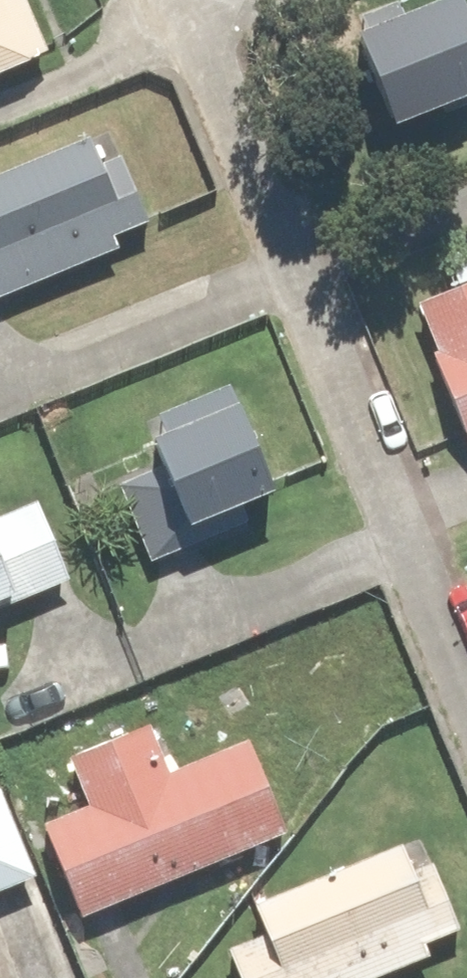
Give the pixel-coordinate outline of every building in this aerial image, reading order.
[(47,60),(21,0),(0,0),(0,79),(47,60)] [(352,42),(391,134),(466,102),(466,10),(459,13),(454,0),(452,0),(352,42)] [(115,254),(110,243),(145,228),(118,163),(100,170),(88,142),(0,178),(0,301),(115,254)] [(466,446),(466,445),(466,278),(408,301),(466,446)] [(162,443),(148,448),(158,473),(114,490),(144,565),(245,525),(241,514),(270,502),(224,387),(151,416),(162,443)] [(68,587),(36,508),(0,523),(0,615),(68,587)] [(34,829),(74,922),(282,834),(243,741),(163,775),(142,726),(64,759),(85,808),(34,829)] [(32,879),(0,802),(0,892),(32,879)] [(236,977),(376,977),(424,959),(418,945),(453,932),(427,866),(409,873),(398,845),(247,904),(260,937),(225,951),(236,977)]
